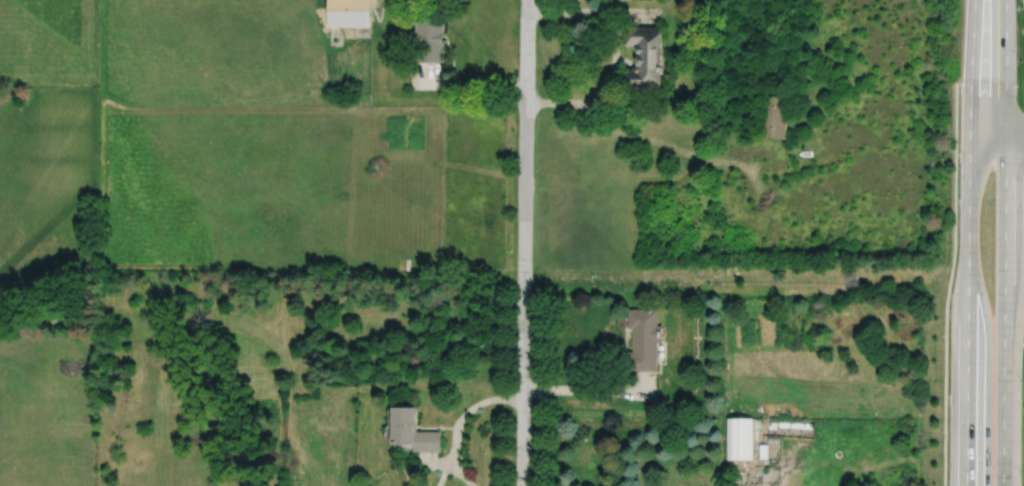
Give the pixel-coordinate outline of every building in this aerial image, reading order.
[(330,27),(371,26),(370,0),(329,0),(330,27)] [(417,16),(417,31),(412,31),(412,45),(417,45),(417,63),(445,63),(444,16),(417,16)] [(634,44),(634,48),(636,50),(636,52),(634,54),(634,63),(631,66),(631,67),(623,67),(623,87),(660,87),(660,55),(663,55),(663,44),(660,44),(660,24),(623,24),(623,44),(634,44)] [(761,94),(759,137),(785,138),(787,95),(761,94)] [(628,309),(628,328),(633,328),(633,351),(628,351),(627,371),(657,371),(657,342),(662,342),(662,325),(657,325),(657,309),(628,309)] [(390,406),(390,443),(393,443),(393,449),(412,449),(412,451),(440,451),(440,431),(416,431),(416,406),(390,406)] [(726,418),(726,460),(752,460),(752,418),(726,418)] [(768,436),(768,444),(779,444),(779,435),(768,436)] [(759,445),(759,459),(767,459),(767,445),(759,445)]
